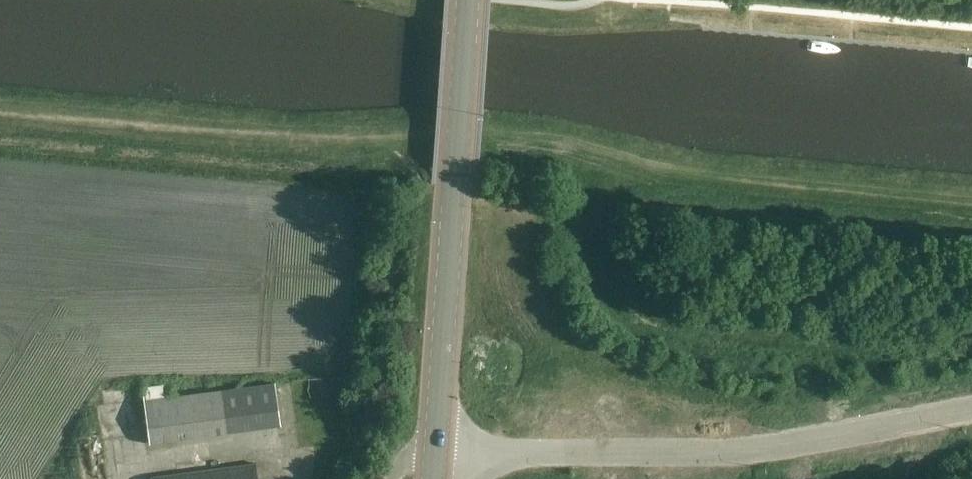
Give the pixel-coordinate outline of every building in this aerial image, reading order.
[(275,382),(165,397),(163,384),(142,386),(150,442),(280,424),(275,382)] [(257,464),(152,478),(259,478),(257,464)]
